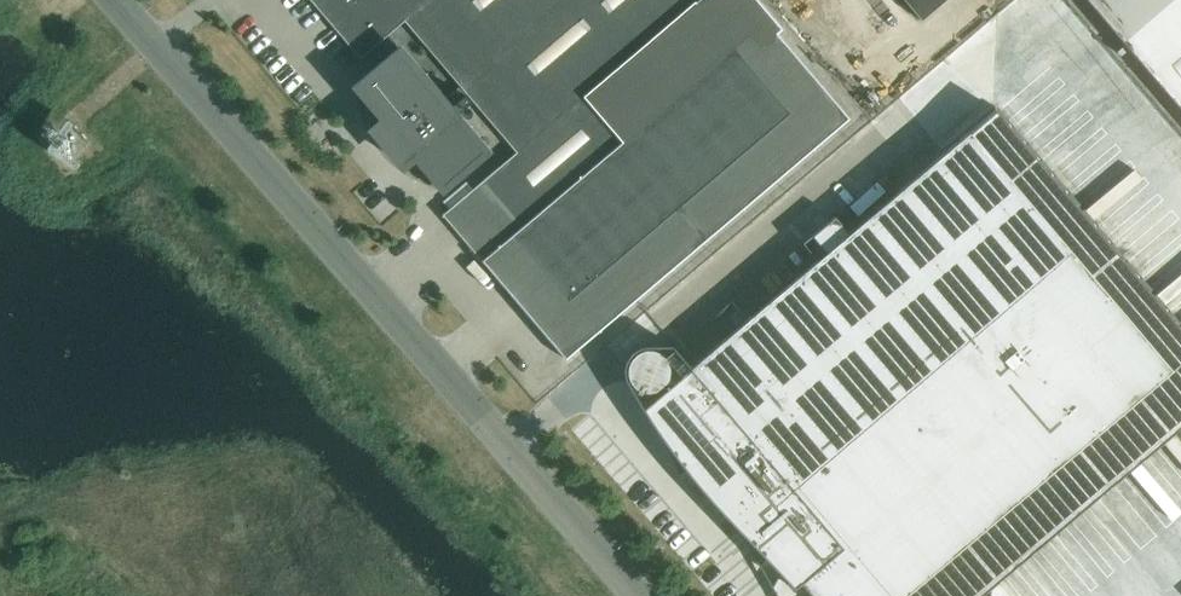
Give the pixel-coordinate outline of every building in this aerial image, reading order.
[(361,58),(380,42),(390,53),(390,54),(352,86),(383,123),(375,129),(404,164),(412,157),(441,193),(493,150),(460,110),(472,99),(517,152),(443,214),(566,359),(850,118),(777,31),(783,28),(759,0),(698,0),(697,1),(696,0),(312,0),(361,58)] [(922,19),(945,0),(905,0),(922,19)] [(1121,40),(1180,110),(1180,0),(1086,0),(1121,40)] [(762,537),(813,595),(906,595),(1173,369),(971,131),(850,233),(835,215),(803,243),(818,260),(691,367),(673,346),(645,346),(632,352),(629,356),(625,365),(625,376),(638,401),(666,443),(676,434),(750,525),(747,531),(750,537),(756,539),(762,537)] [(1092,204),(1119,180),(1100,159),(1073,184),(1092,204)] [(1123,208),(1107,222),(1128,247),(1144,233),(1123,208)] [(1167,261),(1151,268),(1159,286),(1175,279),(1167,261)]
